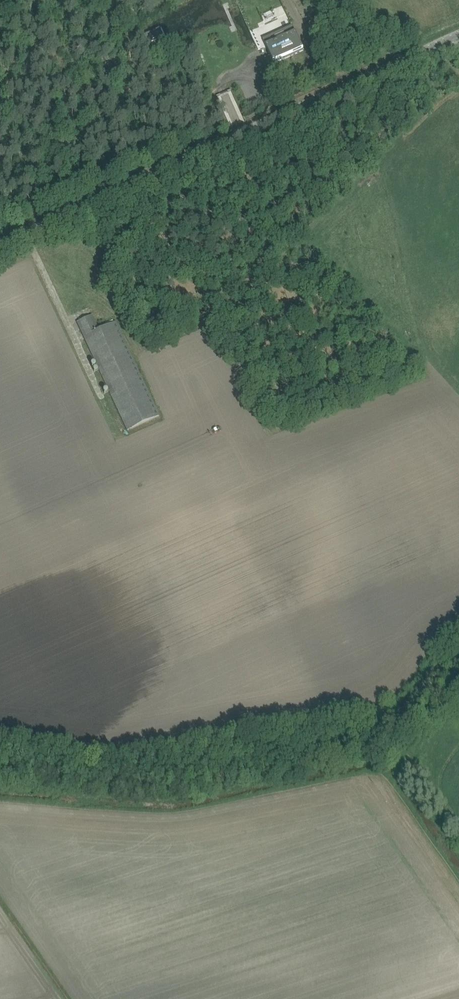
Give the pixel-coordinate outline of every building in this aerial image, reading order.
[(297,35),(268,48),(274,63),(303,49),(297,35)] [(221,95),(224,108),(235,106),(232,92),(221,95)] [(78,322),(129,432),(160,417),(116,323),(99,330),(93,316),(78,322)]
